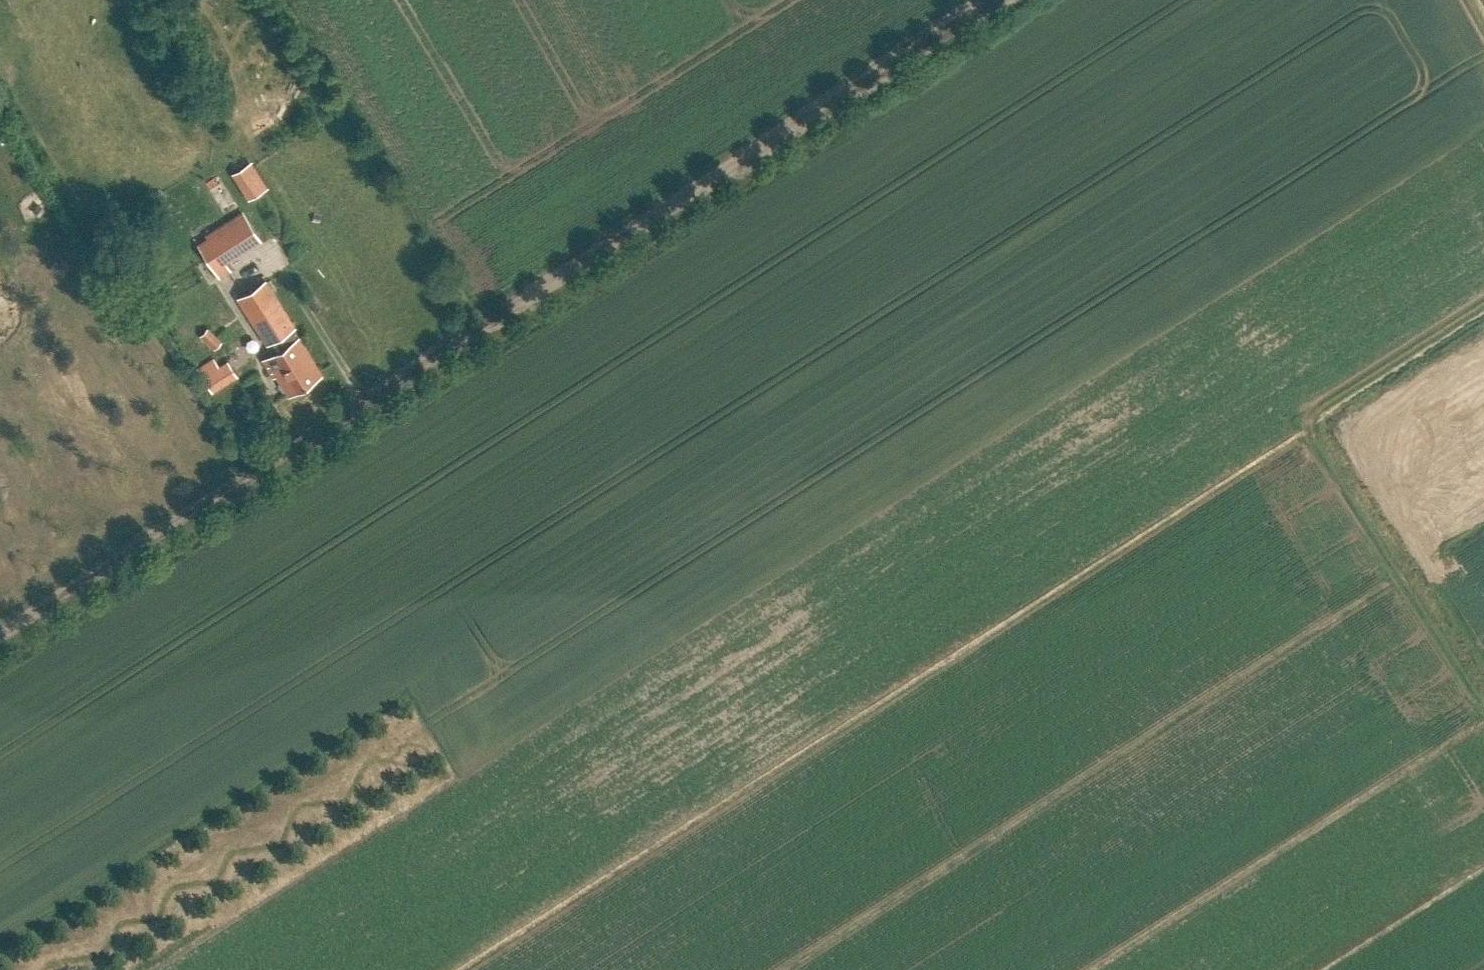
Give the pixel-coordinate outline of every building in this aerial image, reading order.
[(251,161),(231,174),(248,200),(268,187),(251,161)] [(231,271),(224,260),(258,238),(240,211),(192,241),(216,280),(231,271)] [(321,374),(293,326),(295,325),(265,280),(236,299),(266,344),(268,342),(275,351),(265,358),(267,360),(264,362),(273,377),(276,375),(288,395),(321,374)] [(197,369),(213,393),(238,377),(227,360),(218,366),(214,359),(197,369)]
